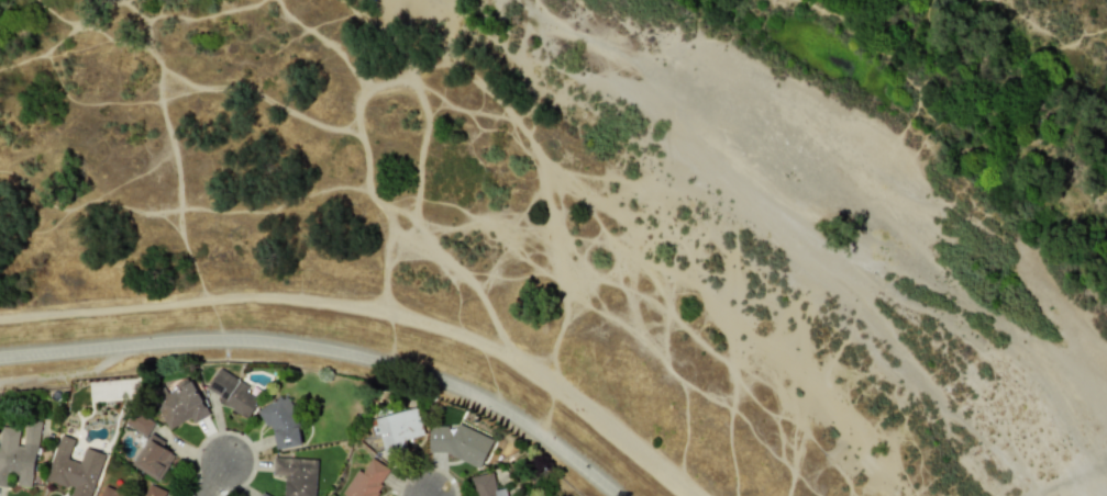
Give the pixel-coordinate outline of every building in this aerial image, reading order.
[(204,395),(251,414),(257,398),(244,393),(248,383),(215,369),(204,395)] [(190,418),(192,422),(208,415),(191,381),(153,401),(167,429),(190,418)] [(299,444),(290,398),(264,403),(272,450),(299,444)] [(423,435),(416,406),(375,417),(385,454),(407,448),(405,439),(423,435)] [(125,425),(147,436),(154,422),(132,411),(125,425)] [(11,487),(12,484),(30,486),(40,420),(26,418),(22,444),(16,444),(19,428),(1,426),(0,433),(0,486),(11,487)] [(427,451),(441,452),(478,467),(491,438),(456,424),(453,431),(442,427),(428,426),(427,451)] [(158,481),(174,454),(162,447),(165,441),(150,432),(131,464),(158,481)] [(104,454),(85,447),(79,462),(67,459),(74,439),(59,433),(44,478),(71,488),(69,495),(90,495),(104,454)] [(317,459),(273,456),(273,474),(284,475),(283,495),(315,495),(317,459)] [(369,458),(361,472),(356,470),(342,495),(374,495),(389,467),(369,458)] [(496,489),(491,472),(471,476),(475,495),(505,495),(503,488),(496,489)] [(147,483),(142,495),(161,495),(164,489),(147,483)] [(103,485),(99,495),(130,495),(103,485)]
